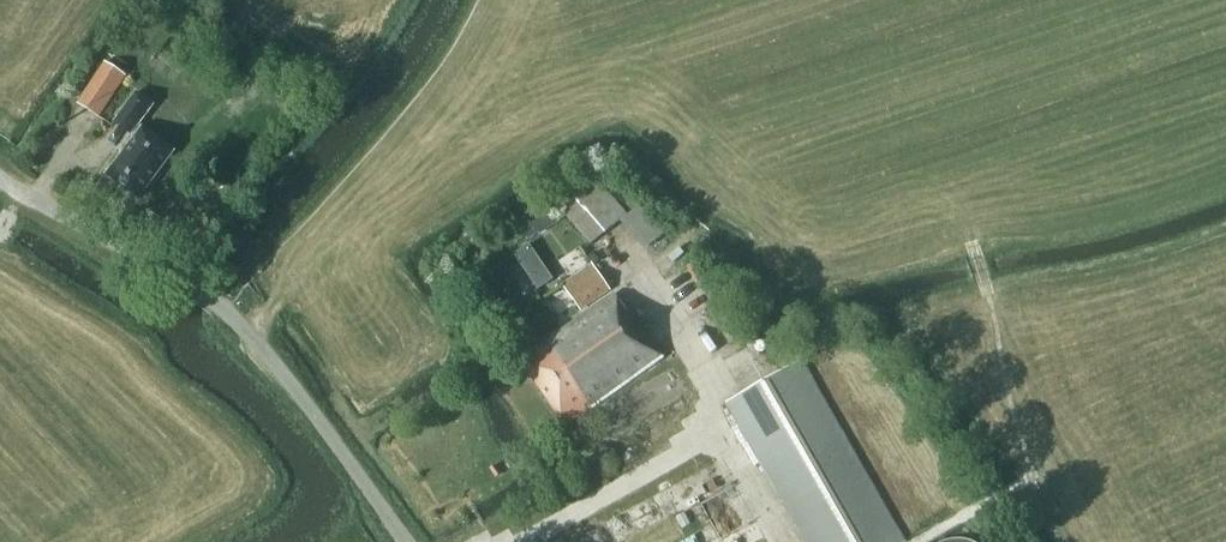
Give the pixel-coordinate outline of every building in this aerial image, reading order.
[(99,119),(127,76),(104,61),(77,104),(99,119)] [(136,91),(112,123),(132,137),(133,135),(135,137),(105,176),(138,202),(176,151),(143,126),(142,128),(140,126),(155,106),(136,91)] [(610,195),(597,179),(559,209),(591,246),(620,222),(628,216),(618,205),(610,195)] [(528,241),(558,222),(545,201),(515,219),(528,241)] [(552,279),(529,246),(515,255),(538,289),(552,279)] [(581,311),(611,290),(592,264),(562,285),(581,311)] [(628,315),(615,296),(519,361),(565,427),(664,358),(632,312),(628,315)] [(797,365),(731,402),(810,541),(898,541),(797,365)] [(625,538),(676,516),(666,493),(615,515),(625,538)]
